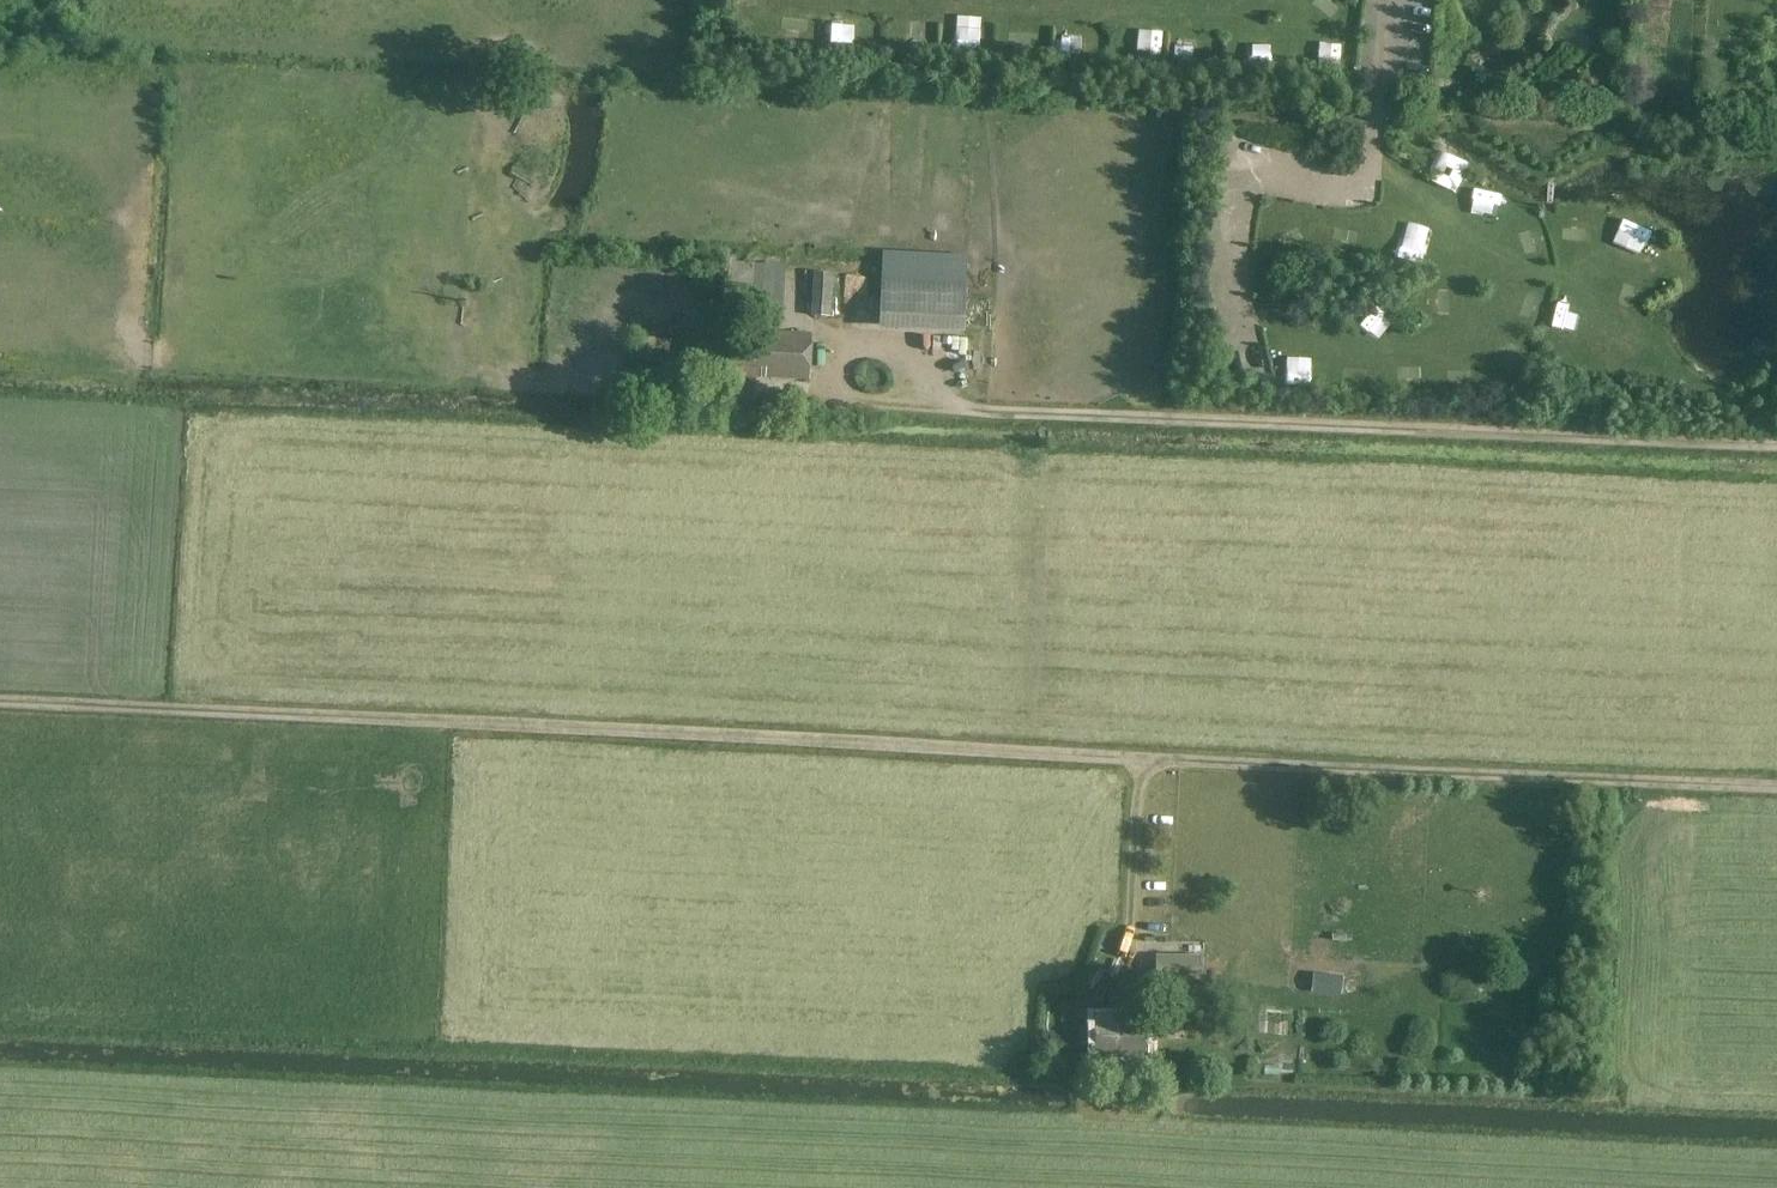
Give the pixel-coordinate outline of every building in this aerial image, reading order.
[(829,46),(842,45),(840,20),(827,21),(829,46)] [(1140,47),(1162,48),(1164,30),(1141,29),(1140,47)] [(1056,50),(1069,53),(1073,36),(1060,33),(1056,50)] [(727,312),(755,313),(756,263),(728,263),(727,312)] [(813,273),(812,316),(829,317),(830,273),(813,273)] [(881,280),(880,318),(962,320),(963,282),(881,280)] [(734,331),(731,376),(810,381),(811,334),(734,331)] [(1199,981),(1199,956),(1156,956),(1156,980),(1199,981)] [(1095,1014),(1095,1058),(1148,1058),(1148,1017),(1128,1017),(1129,1015),(1095,1014)]
